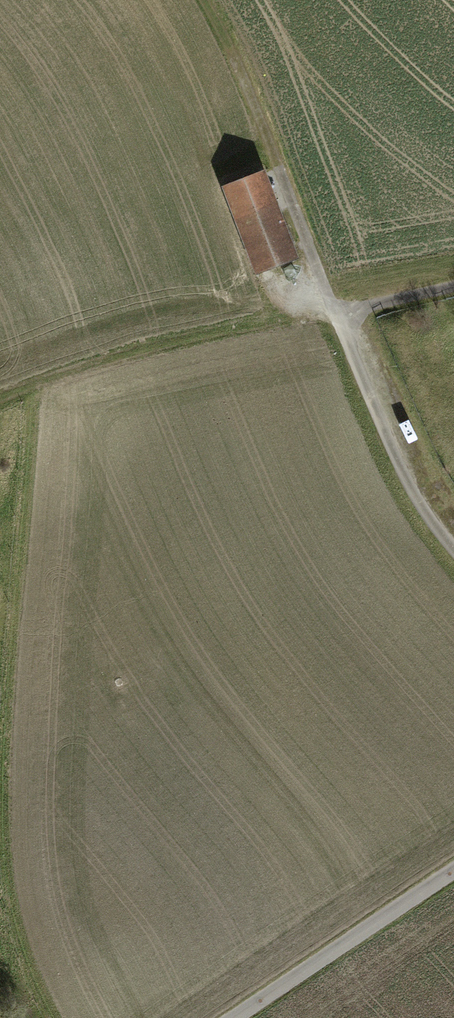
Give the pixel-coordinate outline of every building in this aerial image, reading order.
[(266,171),(222,188),(256,277),(300,260),(266,171)]
